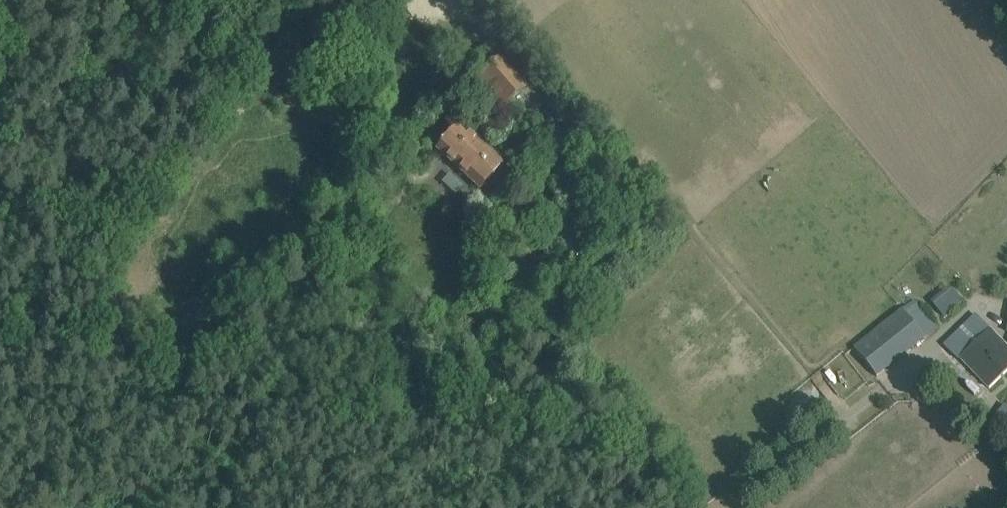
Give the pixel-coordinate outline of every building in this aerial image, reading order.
[(502,110),(528,87),(502,57),(475,79),(502,110)] [(460,127),(438,150),(479,189),(501,165),(460,127)] [(854,349),(859,355),(877,378),(938,329),(918,302),(904,313),(901,309),(854,349)] [(960,358),(990,389),(1006,372),(1006,348),(975,315),(944,345),(959,360),(960,358)] [(1004,434),(1006,431),(1006,407),(1006,405),(990,419),(1004,434)]
